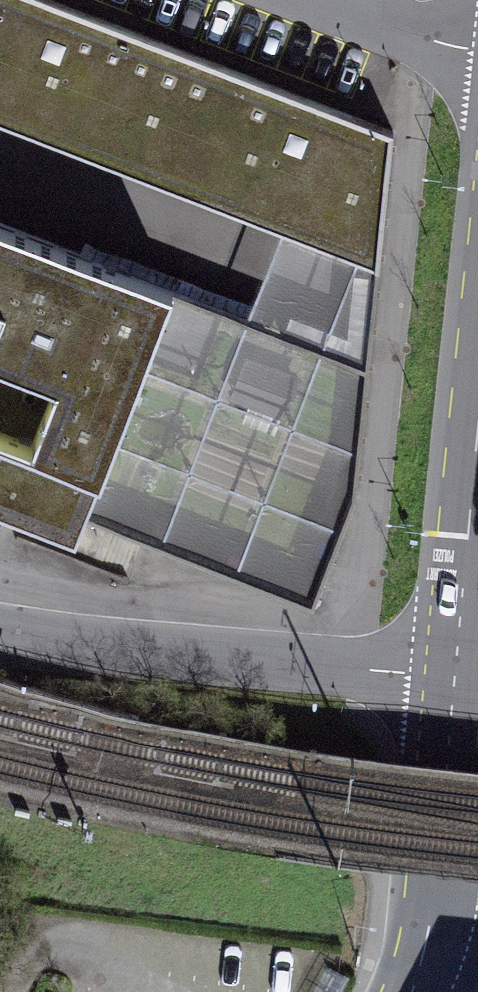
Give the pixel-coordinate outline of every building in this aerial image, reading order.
[(267,595),(314,466),(351,126),(18,0),(0,0),(0,496),(267,595)]
